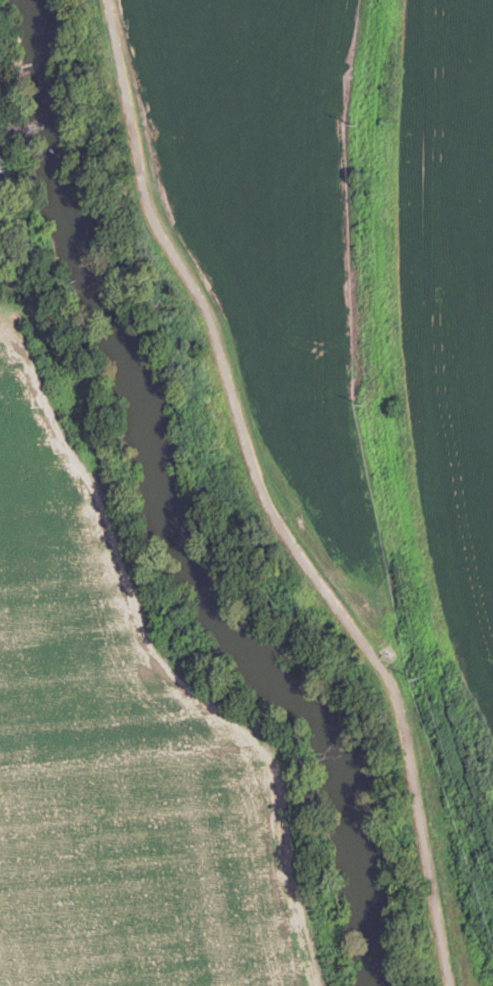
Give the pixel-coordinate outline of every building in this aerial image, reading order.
[(19,0),(13,0),(7,4),(13,12),(23,5),(19,0)]
